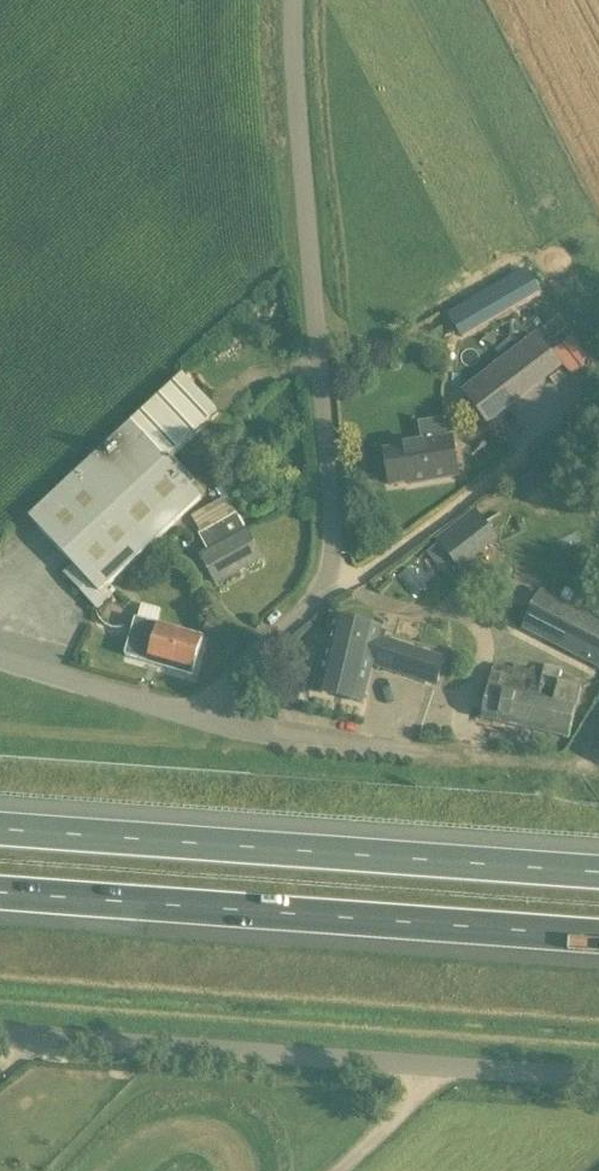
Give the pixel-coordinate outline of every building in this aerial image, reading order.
[(449,313),(463,337),(539,291),(525,268),(449,313)] [(536,333),(461,391),(487,426),(491,423),(563,368),(536,333)] [(202,499),(167,461),(186,444),(218,414),(183,376),(29,518),(32,521),(73,565),(64,574),(97,610),(116,592),(109,585),(202,499)] [(409,448),(386,452),(392,487),(410,484),(411,485),(456,477),(449,440),(409,446),(409,448)] [(239,483),(250,503),(265,495),(253,475),(239,483)] [(246,530),(229,498),(192,516),(200,533),(199,534),(207,551),(201,555),(217,584),(262,559),(246,530)] [(499,541),(474,509),(435,539),(460,571),(495,544),(499,541)] [(538,590),(518,628),(598,667),(598,622),(538,590)] [(135,617),(126,655),(148,661),(193,674),(204,637),(158,624),(135,617)] [(437,686),(446,657),(378,635),(380,628),(333,617),(315,693),(363,704),(371,665),(437,686)] [(568,740),(582,688),(559,682),(562,670),(545,666),(544,671),(515,664),(513,669),(494,665),(489,688),(481,720),(568,740)]
